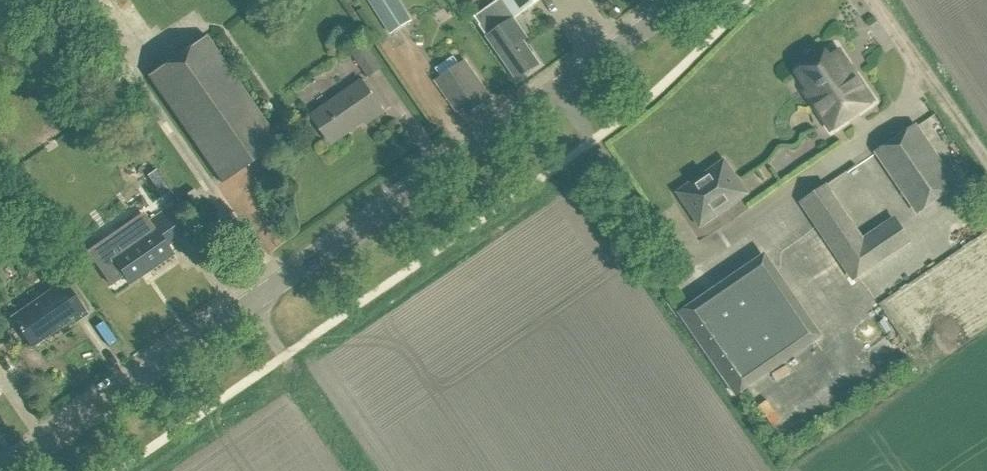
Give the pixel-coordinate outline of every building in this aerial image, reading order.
[(392,35),(412,22),(399,0),(370,0),(392,35)] [(499,1),(476,16),(481,24),(480,25),(518,80),(539,66),(523,42),(526,40),(513,20),(543,0),(498,0),(499,1)] [(205,36),(147,76),(222,183),(278,144),(205,36)] [(353,53),(369,77),(381,69),(365,45),(353,53)] [(810,90),(807,93),(832,130),(874,102),(839,50),(829,57),(826,53),(798,72),(810,90)] [(464,108),(468,114),(485,102),(481,96),(487,92),(465,60),(435,82),(457,113),(464,108)] [(384,112),(362,81),(312,116),(332,144),(357,126),(355,124),(363,119),(367,124),(384,112)] [(879,150),(921,211),(954,189),(913,127),(879,150)] [(683,193),(702,221),(743,193),(724,165),(710,175),(711,176),(698,185),(697,184),(683,193)] [(803,200),(857,279),(914,240),(896,214),(866,234),(830,181),(803,200)] [(189,206),(196,201),(190,192),(183,197),(189,206)] [(145,216),(89,254),(111,285),(124,276),(129,284),(172,254),(166,246),(186,232),(170,208),(149,222),(145,216)] [(735,396),(815,342),(759,259),(679,313),(735,396)] [(86,314),(61,278),(60,278),(63,283),(11,319),(31,347),(32,346),(30,343),(49,330),(51,333),(73,318),(75,321),(86,314)]
